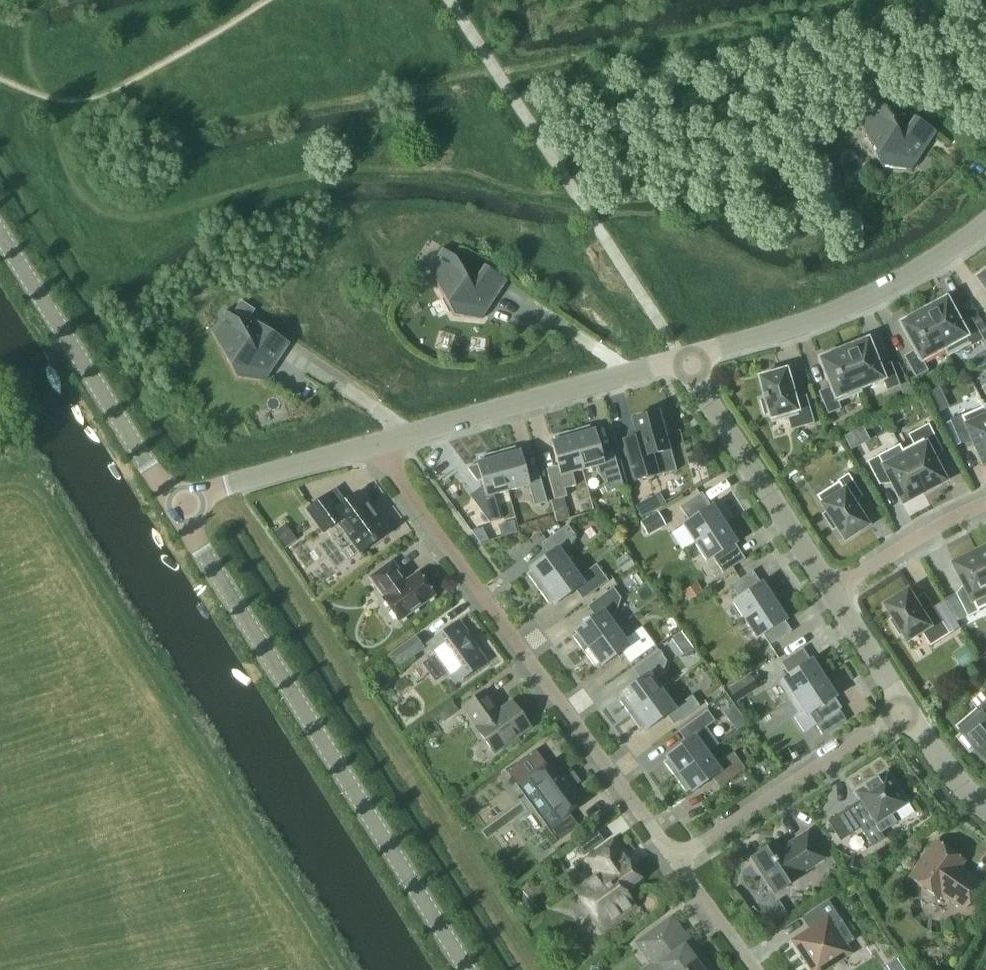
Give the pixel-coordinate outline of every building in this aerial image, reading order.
[(883,167),(912,169),(937,132),(913,116),(900,136),(885,108),(871,99),(870,100),(884,109),(866,135),(883,167)] [(507,281),(484,265),(471,285),(456,257),(442,248),(441,249),(455,258),(437,284),(454,316),(482,318),(507,281)] [(976,278),(985,292),(985,271),(976,278)] [(946,298),(923,310),(944,348),(943,348),(947,357),(970,345),(971,347),(983,340),(971,318),(960,324),(946,298)] [(922,360),(943,348),(944,348),(923,310),(900,323),(915,349),(904,355),(915,377),(928,370),(922,360)] [(265,381),(290,343),(253,319),(245,331),(239,319),(220,347),(237,378),(265,381)] [(868,339),(844,349),(859,388),(860,388),(882,379),(887,390),(900,385),(891,362),(879,367),(868,339)] [(862,392),(860,388),(859,388),(844,349),(819,358),(830,386),(819,391),(828,414),(841,408),(838,402),(862,392)] [(794,398),(786,369),(759,377),(763,394),(761,395),(763,399),(760,399),(764,414),(769,413),(771,423),(788,418),(791,430),(814,423),(806,395),(794,398)] [(985,462),(985,412),(983,406),(963,415),(962,414),(950,419),(960,443),(971,439),(982,464),(985,462)] [(664,420),(660,418),(658,411),(632,419),(637,437),(623,441),(634,480),(657,474),(657,475),(676,470),(670,448),(669,448),(665,433),(667,430),(664,420)] [(904,454),(924,492),(945,481),(932,456),(943,451),(928,423),(908,434),(913,444),(901,450),(903,455),(904,454)] [(589,426),(572,431),(583,469),(596,466),(597,471),(610,488),(623,484),(615,455),(603,459),(594,429),(591,430),(589,426)] [(583,469),(572,431),(554,436),(555,440),(552,441),(560,471),(548,474),(555,499),(551,500),(555,515),(569,511),(565,496),(567,496),(565,488),(576,485),(572,472),(583,469)] [(497,452),(508,490),(529,484),(535,505),(547,501),(540,476),(528,480),(520,450),(516,451),(515,447),(497,452)] [(902,503),(924,492),(904,454),(903,455),(893,460),(888,451),(867,461),(879,484),(890,479),(902,503)] [(477,462),(477,464),(468,467),(477,480),(482,479),(485,492),(483,492),(473,500),(490,522),(501,519),(494,494),(508,490),(497,452),(479,457),(481,461),(477,462)] [(845,539),(867,525),(853,502),(862,495),(848,473),(837,480),(838,482),(816,496),(827,512),(823,514),(833,529),(837,527),(845,539)] [(337,522),(360,552),(389,531),(359,491),(338,507),(328,494),(306,510),(323,532),(337,522)] [(695,543),(724,524),(715,509),(716,509),(713,504),(711,506),(702,492),(680,506),(689,520),(683,524),(695,543)] [(635,506),(642,518),(660,508),(653,496),(635,506)] [(658,511),(640,521),(647,534),(665,525),(658,511)] [(286,523),(273,533),(284,548),(297,538),(286,523)] [(527,573),(538,588),(571,565),(563,554),(567,550),(576,535),(567,524),(546,539),(554,549),(529,567),(531,570),(527,573)] [(734,538),(724,524),(695,543),(707,561),(713,557),(723,573),(745,559),(735,543),(737,542),(734,537),(734,538)] [(985,569),(985,548),(977,552),(985,569)] [(985,606),(985,569),(977,552),(956,563),(968,588),(958,593),(969,616),(981,610),(980,609),(985,606)] [(627,553),(615,562),(622,573),(634,564),(627,553)] [(435,595),(426,582),(427,579),(423,574),(420,574),(418,572),(406,580),(392,561),(370,576),(384,596),(383,598),(399,620),(435,595)] [(571,565),(538,588),(549,603),(553,600),(555,603),(580,586),(587,596),(608,580),(596,564),(579,576),(571,565)] [(745,620),(774,600),(765,586),(766,586),(763,581),(761,583),(753,571),(731,585),(739,597),(732,601),(745,620)] [(697,582),(682,591),(688,601),(703,592),(697,582)] [(573,636),(584,651),(616,627),(609,618),(616,613),(621,597),(613,587),(592,602),(599,612),(575,630),(577,633),(573,636)] [(932,645),(952,633),(935,607),(925,613),(911,590),(888,604),(896,617),(892,619),(901,634),(905,632),(910,640),(923,632),(932,645)] [(946,601),(958,621),(958,622),(963,619),(960,614),(962,613),(953,597),(946,601)] [(783,615),(774,600),(745,620),(757,638),(763,634),(770,645),(792,631),(785,620),(787,619),(784,614),(783,615)] [(429,643),(436,653),(422,663),(436,681),(449,671),(457,681),(484,662),(463,634),(467,631),(459,621),(429,643)] [(616,627),(584,651),(595,666),(599,663),(601,666),(626,648),(634,660),(655,644),(642,626),(625,639),(616,627)] [(415,635),(388,655),(397,668),(424,648),(415,635)] [(953,653),(964,668),(976,659),(966,644),(953,653)] [(778,681),(790,699),(824,677),(815,663),(816,663),(813,658),(811,660),(803,648),(781,662),(789,674),(778,681)] [(618,699),(629,714),(662,690),(655,680),(662,675),(667,660),(659,649),(638,665),(645,675),(620,693),(623,696),(618,699)] [(736,702),(757,688),(748,673),(726,688),(736,702)] [(833,692),(824,677),(790,699),(799,712),(794,716),(804,732),(842,708),(835,697),(837,696),(834,691),(833,692)] [(530,727),(511,701),(499,710),(485,690),(463,706),(477,726),(476,727),(495,753),(530,727)] [(662,690),(629,714),(640,729),(645,726),(647,729),(671,711),(679,721),(700,706),(692,695),(675,708),(662,690)] [(983,693),(973,701),(978,708),(957,726),(963,733),(959,737),(971,751),(975,747),(985,760),(985,697),(983,693)] [(664,761),(675,776),(708,753),(695,735),(715,720),(708,710),(683,727),(691,738),(666,755),(668,758),(664,761)] [(708,753),(675,776),(686,791),(690,788),(692,792),(717,774),(724,784),(745,768),(733,752),(716,764),(708,753)] [(518,785),(548,827),(558,840),(578,825),(569,813),(585,801),(554,759),(518,785)] [(884,838),(880,832),(895,822),(891,815),(909,804),(887,770),(854,791),(864,808),(853,815),(848,808),(827,821),(840,841),(861,828),(872,846),(884,838)] [(595,828),(575,843),(584,854),(603,840),(595,828)] [(752,857),(775,893),(803,874),(802,872),(825,858),(808,832),(785,846),(780,838),(752,857)] [(596,872),(581,883),(573,888),(582,900),(583,899),(602,925),(632,903),(623,890),(638,879),(629,867),(632,865),(613,840),(587,859),(596,872)] [(959,867),(963,860),(936,841),(910,877),(937,896),(940,893),(964,909),(983,883),(959,867)] [(829,867),(826,881),(839,884),(842,870),(829,867)] [(812,969),(824,969),(844,957),(846,946),(833,925),(841,919),(829,900),(809,913),(816,925),(792,940),(812,969)] [(704,960),(701,963),(688,945),(685,947),(669,924),(674,920),(673,919),(638,945),(639,946),(642,944),(653,959),(657,956),(662,964),(653,969),(711,969),(704,960)]
